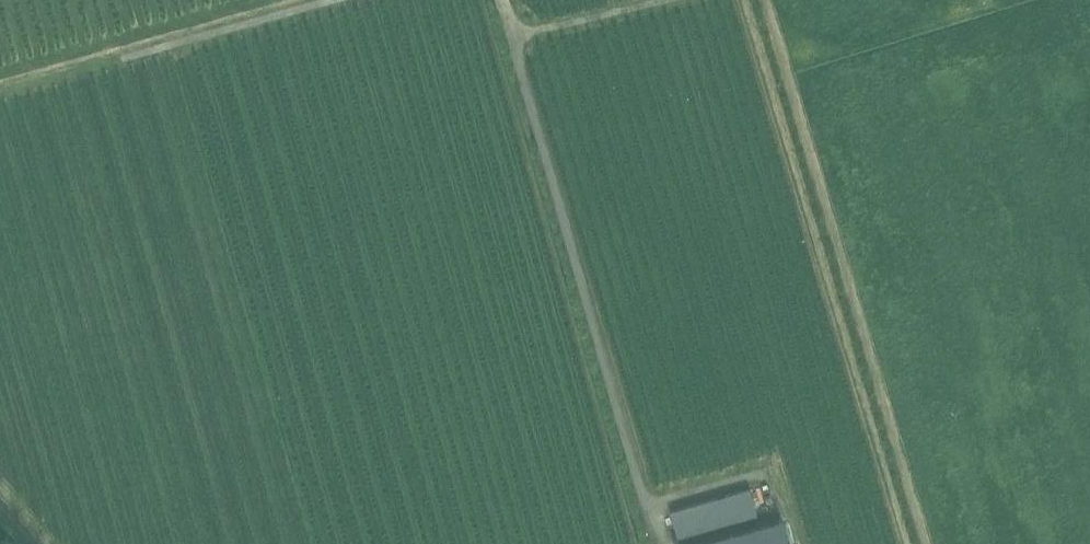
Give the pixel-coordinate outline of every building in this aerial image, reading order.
[(749,484),(670,507),(678,534),(757,511),(749,484)] [(782,516),(682,543),(790,543),(782,516)]
